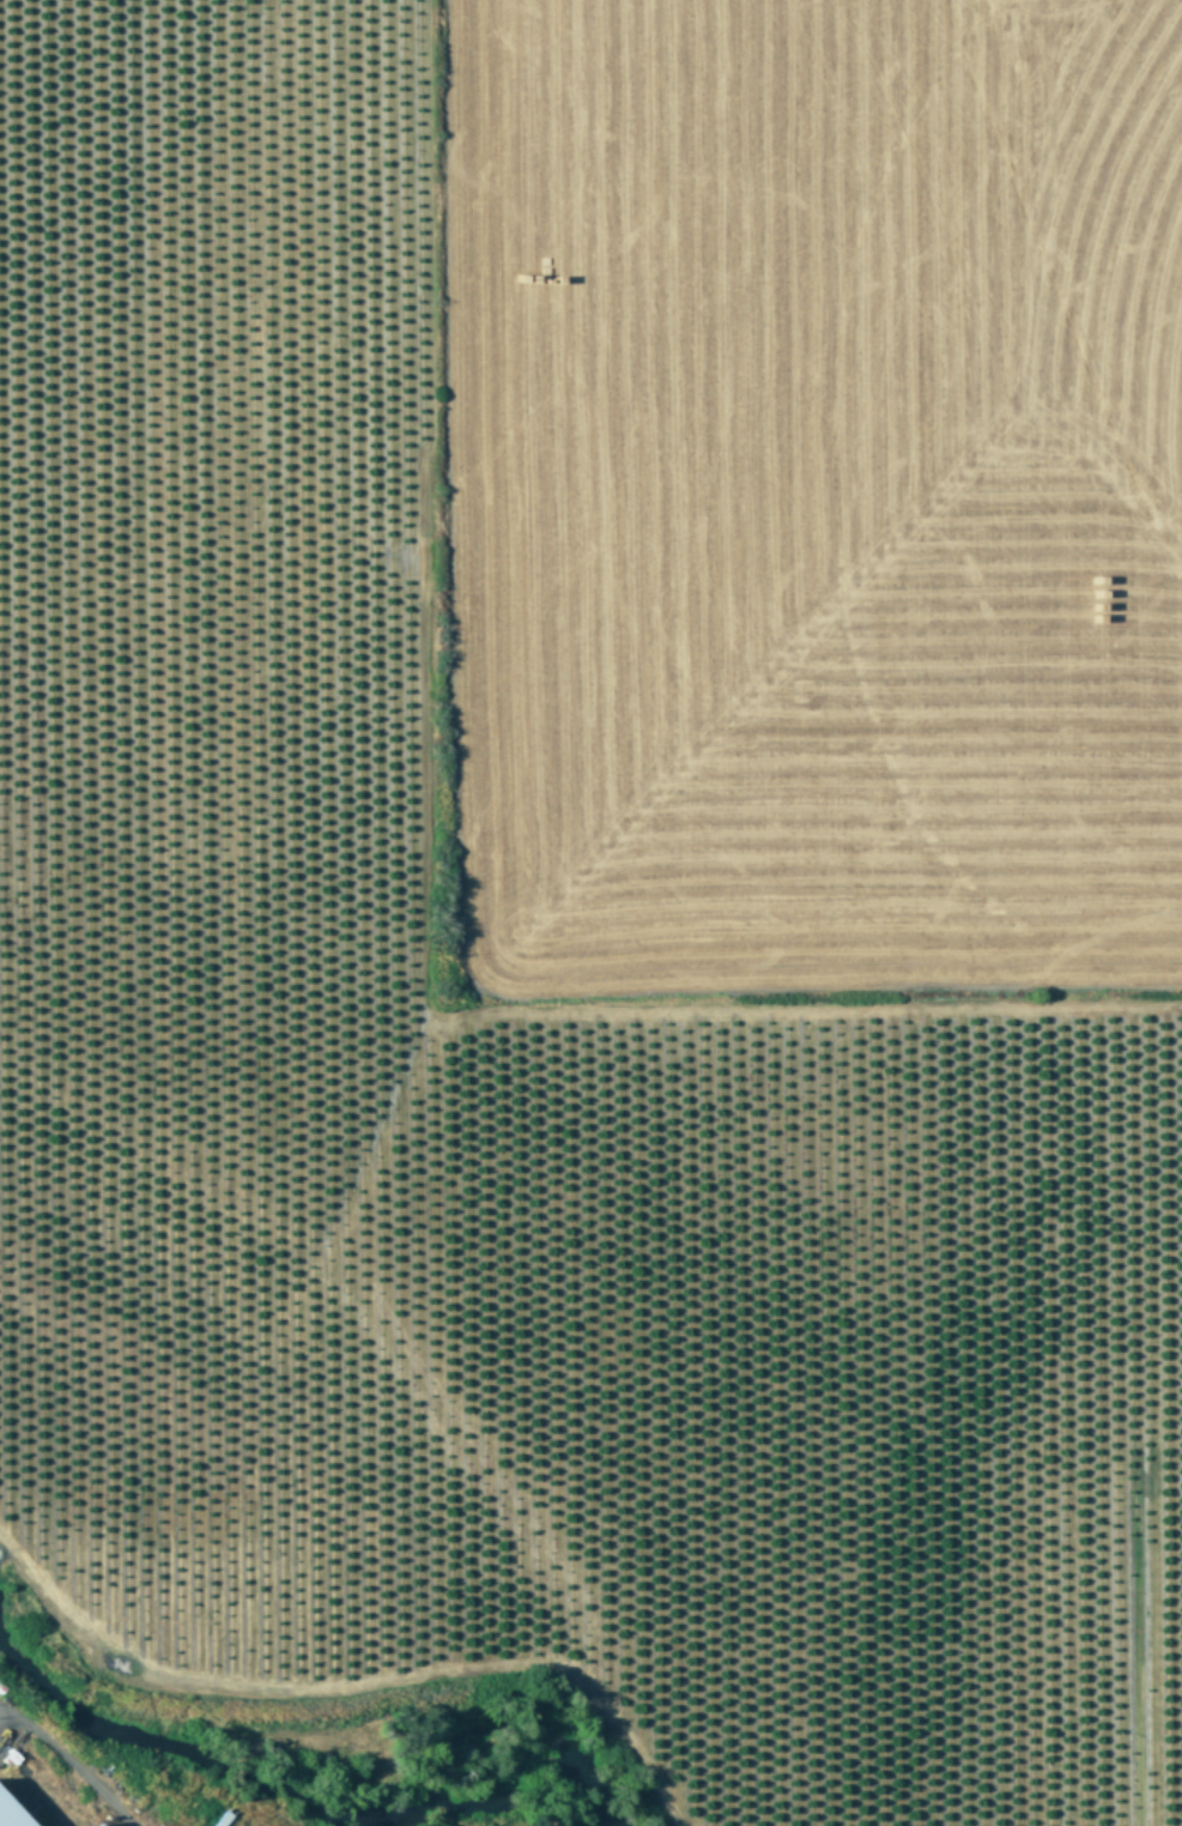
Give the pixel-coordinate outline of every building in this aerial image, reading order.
[(0,1794),(0,1825),(30,1825),(0,1794)]
